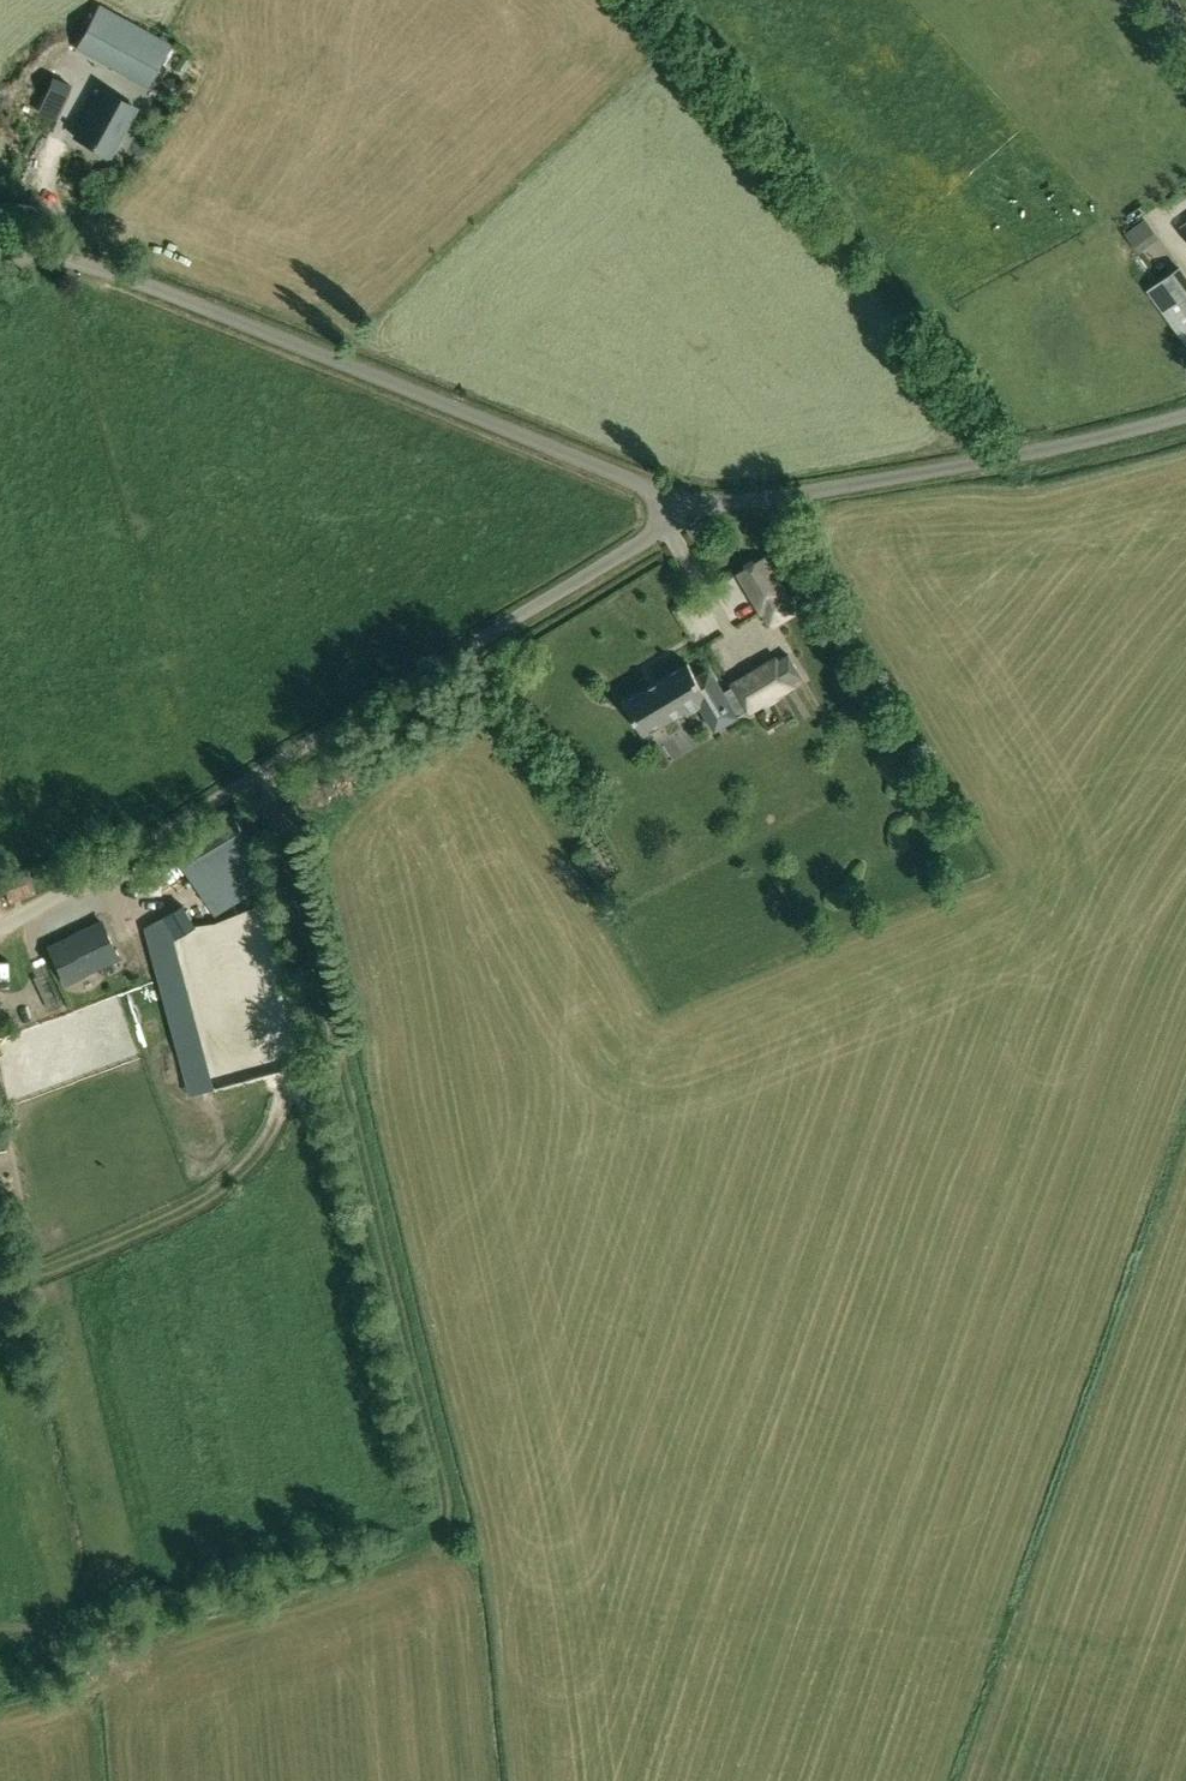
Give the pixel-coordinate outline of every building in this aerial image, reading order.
[(168,45),(96,5),(72,47),(144,88),(168,45)] [(99,86),(71,136),(110,158),(138,107),(99,86)] [(1124,234),(1138,252),(1157,237),(1143,219),(1124,234)] [(1180,268),(1150,290),(1185,340),(1185,277),(1180,268)] [(791,598),(766,556),(735,574),(760,617),(762,616),(769,629),(771,627),(773,630),(797,615),(796,613),(798,612),(790,599),(791,598)] [(744,714),(748,711),(749,712),(764,703),(766,706),(779,698),(777,696),(793,686),(791,684),(803,677),(789,655),(778,662),(777,660),(733,686),(734,687),(724,693),(711,669),(697,677),(689,664),(667,676),(668,677),(625,703),(645,736),(687,710),(689,713),(716,697),(730,721),(729,722),(730,723),(744,714)] [(697,718),(674,735),(683,747),(706,729),(697,718)] [(227,866),(260,846),(240,810),(206,831),(227,866)] [(34,892),(25,868),(0,877),(0,880),(8,902),(34,892)] [(162,903),(187,915),(194,901),(168,889),(162,903)] [(64,986),(122,959),(102,919),(45,946),(64,986)]
